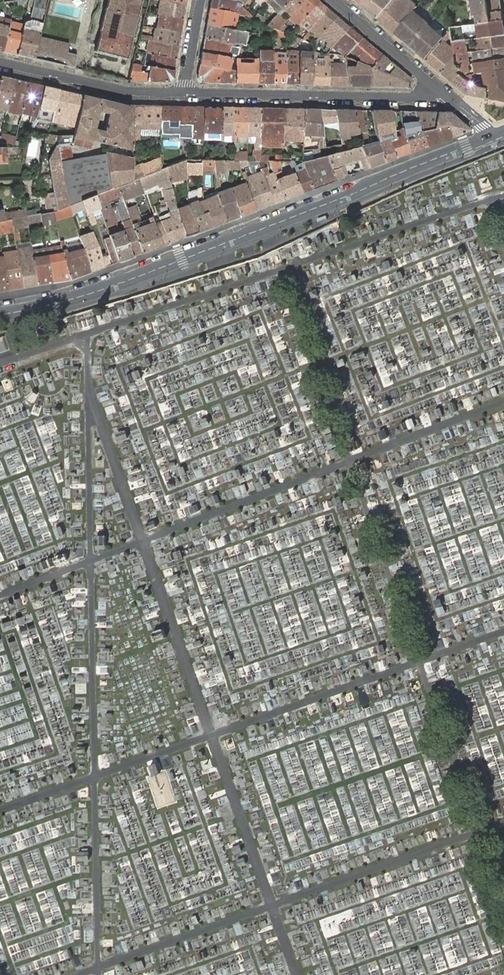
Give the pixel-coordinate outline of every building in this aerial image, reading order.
[(23,26),(17,55),(34,59),(38,42),(43,17),(45,9),(47,0),(29,0),(28,5),(33,6),(30,22),(33,23),(32,26),(24,24),(23,26)] [(95,51),(127,59),(130,43),(132,38),(133,38),(134,32),(137,22),(139,16),(137,15),(138,12),(141,0),(107,0),(106,4),(105,8),(104,10),(100,28),(99,30),(100,31),(99,35),(98,41),(95,51)] [(235,1),(230,0),(211,0),(210,8),(233,12),(235,1)] [(291,15),(304,0),(288,0),(281,8),(278,12),(277,13),(274,17),(266,26),(272,28),(278,30),(282,25),(284,23),(286,21),(279,15),(284,10),(290,16),(291,15)] [(268,1),(267,2),(278,12),(281,8),(288,0),(269,0),(268,1)] [(303,18),(318,2),(316,0),(304,0),(291,15),(290,16),(288,18),(297,26),(297,25),(300,22),(303,18)] [(360,4),(377,19),(393,0),(363,0),(360,4)] [(377,19),(393,33),(416,7),(421,1),(419,0),(417,0),(414,4),(409,0),(393,0),(377,19)] [(470,25),(503,21),(500,0),(472,0),(474,16),(476,15),(477,21),(470,22),(470,25)] [(185,6),(160,1),(158,12),(155,11),(155,14),(182,19),(185,6)] [(312,26),(327,9),(318,2),(303,18),(300,22),(309,30),(312,26)] [(236,13),(243,16),(247,12),(240,6),(234,13),(236,13)] [(236,16),(236,13),(234,13),(233,12),(210,8),(207,25),(233,29),(234,26),(228,25),(230,15),(236,16)] [(317,38),(336,17),(327,9),(312,26),(309,30),(301,39),(303,40),(304,40),(310,33),(317,38)] [(414,10),(393,33),(410,47),(425,29),(428,25),(429,24),(414,10)] [(158,15),(156,28),(180,33),(182,19),(158,15)] [(333,45),(348,27),(336,17),(317,38),(321,42),(325,38),(328,41),(325,45),(330,49),(331,47),(333,45)] [(0,20),(0,51),(3,52),(10,23),(11,20),(5,18),(4,21),(0,20)] [(466,26),(467,33),(479,31),(480,38),(503,35),(503,26),(503,21),(470,25),(466,26)] [(10,23),(3,52),(17,55),(23,26),(10,23)] [(233,29),(207,25),(204,39),(234,44),(235,41),(238,41),(239,31),(233,29)] [(425,29),(410,47),(426,60),(444,40),(443,39),(444,38),(428,25),(425,29)] [(349,50),(361,38),(348,27),(333,45),(331,47),(339,54),(339,55),(343,57),(349,50)] [(180,33),(156,28),(154,38),(139,35),(138,38),(145,40),(178,45),(180,33)] [(286,37),(286,33),(281,31),(278,30),(272,28),(272,33),(286,37)] [(451,31),(445,38),(444,38),(443,39),(444,40),(426,60),(441,73),(455,57),(454,54),(453,44),(448,40),(451,36),(451,31)] [(480,38),(452,42),(453,44),(454,54),(467,53),(465,43),(480,41),(481,50),(503,47),(503,35),(480,38)] [(38,42),(34,59),(65,66),(68,53),(69,49),(69,47),(70,44),(39,37),(38,42)] [(370,67),(381,55),(361,38),(349,50),(361,58),(357,61),(370,67)] [(234,47),(234,44),(204,39),(202,52),(229,58),(232,58),(232,55),(236,56),(238,47),(234,47)] [(178,45),(145,40),(144,43),(148,44),(146,53),(175,58),(178,45)] [(481,50),(472,52),(473,58),(482,57),(483,62),(503,59),(503,47),(481,50)] [(285,51),(285,54),(285,84),(297,84),(299,52),(285,51)] [(229,58),(202,52),(200,64),(219,68),(235,71),(235,67),(228,66),(229,58)] [(265,52),(258,52),(257,59),(257,84),(271,84),(271,53),(267,53),(265,52)] [(310,85),(312,52),(302,52),(299,52),(297,84),(310,85)] [(328,85),(328,63),(328,56),(324,56),(324,60),(315,60),(315,52),(312,52),(310,85),(328,85)] [(68,53),(65,66),(74,68),(77,55),(68,53)] [(146,53),(144,65),(146,66),(173,71),(175,58),(146,53)] [(285,54),(271,53),(271,84),(285,84),(285,54)] [(454,54),(455,57),(456,65),(457,66),(469,64),(467,53),(454,54)] [(328,85),(348,85),(345,67),(343,57),(339,55),(340,63),(328,63),(328,85)] [(370,67),(369,86),(409,86),(412,81),(381,55),(370,67)] [(455,57),(441,73),(458,87),(465,79),(457,72),(457,73),(454,71),(458,67),(457,66),(456,65),(455,57)] [(257,84),(257,59),(252,59),(252,64),(238,64),(238,59),(235,58),(235,67),(235,71),(235,83),(257,84)] [(477,74),(485,73),(503,70),(503,59),(483,62),(475,63),(477,74)] [(345,67),(348,85),(369,86),(370,67),(357,61),(356,61),(353,67),(345,67)] [(132,63),(128,81),(146,81),(148,73),(144,73),(139,72),(140,65),(132,63)] [(219,68),(200,64),(197,78),(200,82),(216,83),(219,68)] [(469,64),(457,66),(458,67),(464,73),(470,72),(469,64)] [(148,73),(146,81),(168,82),(172,79),(173,71),(146,66),(145,68),(148,69),(148,73)] [(235,83),(235,71),(219,68),(216,83),(235,83)] [(487,88),(488,89),(489,99),(503,102),(503,70),(485,73),(487,88)] [(465,79),(458,87),(467,95),(489,99),(488,89),(487,88),(479,88),(468,76),(465,79)] [(13,80),(0,77),(0,108),(7,110),(13,80)] [(22,113),(29,83),(13,80),(7,110),(6,112),(22,115),(22,113)] [(44,87),(29,83),(22,113),(30,115),(29,122),(33,123),(38,116),(38,114),(40,107),(44,87)] [(38,116),(37,119),(51,123),(52,121),(52,118),(59,90),(44,87),(40,107),(38,114),(38,116)] [(76,127),(83,96),(59,90),(52,118),(52,121),(76,127)] [(94,98),(83,96),(76,127),(74,136),(72,145),(90,149),(92,141),(96,142),(101,143),(104,132),(95,129),(99,112),(108,114),(111,102),(94,98)] [(104,132),(101,143),(132,150),(132,134),(132,106),(124,106),(111,102),(108,114),(104,132)] [(160,128),(160,106),(132,106),(132,134),(138,135),(138,128),(160,128)] [(178,138),(178,107),(160,106),(160,128),(160,134),(175,134),(175,138),(178,138)] [(178,138),(190,138),(190,107),(178,107),(178,138)] [(203,138),(203,132),(203,107),(190,107),(190,138),(203,138)] [(220,139),(221,108),(203,107),(203,132),(203,138),(203,139),(220,139)] [(233,139),(233,108),(221,108),(220,139),(220,141),(233,141),(233,139)] [(247,137),(247,108),(233,108),(233,139),(233,146),(237,146),(238,143),(247,143),(247,137)] [(260,145),(261,108),(247,108),(247,137),(253,137),(253,143),(253,149),(256,149),(255,155),(259,155),(260,147),(260,145)] [(283,140),(283,109),(261,108),(260,145),(282,146),(282,144),(283,140)] [(303,110),(283,109),(283,140),(302,140),(302,139),(302,135),(303,110)] [(318,140),(318,148),(319,148),(325,148),(318,110),(303,110),(302,135),(311,135),(311,140),(318,140)] [(335,110),(340,138),(341,145),(348,143),(359,142),(353,110),(335,110)] [(359,142),(360,147),(369,168),(385,162),(377,142),(366,145),(364,138),(366,138),(361,111),(353,110),(359,142)] [(377,142),(385,162),(394,158),(388,140),(394,138),(392,126),(389,111),(371,111),(377,142)] [(403,133),(409,153),(425,147),(420,132),(420,131),(418,132),(414,112),(398,111),(402,129),(403,133)] [(437,112),(414,112),(418,132),(420,131),(420,132),(433,129),(437,112)] [(448,113),(437,112),(433,129),(447,124),(452,137),(468,131),(468,130),(448,113)] [(420,132),(425,147),(452,137),(447,124),(433,129),(420,132)] [(388,140),(394,158),(409,153),(403,133),(402,129),(399,129),(398,131),(399,137),(394,138),(388,140)] [(48,134),(47,134),(45,141),(57,143),(58,136),(48,134)] [(16,138),(1,135),(1,138),(0,140),(0,148),(13,147),(15,141),(16,138)] [(57,145),(60,163),(73,160),(70,143),(57,145)] [(21,217),(26,216),(41,214),(48,212),(53,211),(58,210),(67,206),(60,163),(57,145),(48,160),(53,193),(43,194),(46,212),(36,213),(35,209),(25,211),(20,211),(7,214),(8,217),(4,218),(2,210),(0,210),(0,222),(11,219),(21,217)] [(13,147),(0,148),(0,162),(6,161),(5,155),(16,154),(15,147),(13,147)] [(326,155),(336,180),(347,176),(346,172),(342,173),(340,165),(344,164),(358,160),(361,167),(363,170),(369,168),(360,147),(326,155)] [(316,149),(302,150),(301,155),(301,162),(302,162),(305,169),(313,189),(320,186),(328,183),(336,180),(326,155),(320,157),(319,148),(318,148),(316,149)] [(238,161),(246,160),(246,153),(238,152),(233,153),(233,160),(238,161)] [(118,186),(132,181),(132,169),(132,158),(129,158),(107,154),(73,160),(60,163),(67,206),(69,206),(81,201),(95,195),(118,186)] [(500,154),(446,171),(449,179),(453,177),(461,203),(486,195),(480,176),(499,170),(497,165),(503,163),(500,154)] [(141,177),(160,169),(160,158),(141,165),(141,177)] [(186,173),(185,160),(178,163),(167,167),(170,183),(186,179),(186,173)] [(201,167),(200,160),(190,160),(185,160),(186,173),(201,174),(201,167)] [(226,169),(224,160),(220,161),(213,160),(213,167),(215,191),(216,194),(220,207),(226,221),(240,216),(230,189),(230,187),(218,191),(217,176),(218,175),(218,174),(217,172),(226,171),(226,169)] [(239,166),(238,161),(233,160),(224,160),(226,169),(239,169),(239,166)] [(247,163),(252,175),(255,174),(252,165),(258,163),(257,161),(255,161),(246,160),(247,163)] [(278,162),(274,161),(269,161),(272,170),(277,168),(279,168),(278,162)] [(137,178),(141,177),(141,165),(132,169),(132,181),(137,178)] [(170,183),(167,167),(160,169),(141,177),(137,178),(142,190),(156,184),(158,188),(161,187),(163,191),(165,200),(166,202),(167,202),(169,202),(168,198),(173,196),(170,183)] [(261,172),(274,204),(284,200),(273,172),(267,175),(265,167),(260,169),(261,172)] [(277,168),(272,170),(272,171),(276,169),(277,174),(281,172),(283,177),(293,174),(290,167),(280,169),(279,168),(277,168)] [(301,193),(293,174),(283,177),(281,172),(277,174),(276,169),(272,171),(273,172),(284,200),(301,193)] [(313,189),(305,169),(293,174),(301,193),(313,189)] [(252,175),(264,207),(274,204),(261,172),(255,174),(252,175)] [(241,174),(243,180),(254,211),(264,207),(252,175),(246,177),(244,173),(241,174)] [(142,190),(137,178),(132,181),(118,186),(122,196),(123,200),(131,197),(143,193),(142,190)] [(230,189),(240,216),(254,211),(243,180),(240,181),(241,185),(230,189)] [(122,196),(118,186),(95,195),(99,208),(102,216),(109,235),(110,237),(118,262),(142,253),(130,219),(123,221),(126,229),(119,231),(116,223),(115,223),(107,202),(122,196)] [(187,192),(188,204),(197,201),(201,200),(201,192),(201,187),(187,192)] [(206,212),(212,227),(226,221),(220,207),(216,194),(201,200),(197,201),(202,214),(206,212)] [(99,208),(95,195),(81,201),(84,209),(86,213),(90,225),(96,223),(95,219),(92,211),(99,208)] [(160,222),(168,243),(186,237),(176,209),(173,196),(168,198),(169,202),(167,202),(173,217),(160,222)] [(124,201),(126,208),(135,205),(131,197),(123,200),(124,201)] [(84,209),(81,201),(69,206),(71,213),(84,209)] [(126,208),(124,201),(117,203),(122,217),(128,215),(126,208)] [(188,204),(188,205),(198,232),(212,227),(206,212),(202,214),(197,201),(188,204)] [(130,219),(142,253),(162,246),(152,220),(151,216),(146,218),(148,223),(141,226),(135,205),(126,208),(128,215),(130,219)] [(147,205),(143,207),(146,218),(151,216),(147,205)] [(188,205),(176,209),(186,237),(198,232),(188,205)] [(53,211),(55,218),(72,214),(71,213),(69,206),(67,206),(58,210),(53,211)] [(102,216),(99,208),(92,211),(95,219),(102,216)] [(55,218),(53,211),(48,212),(41,214),(42,221),(42,222),(55,220),(55,218)] [(42,221),(41,214),(26,216),(27,223),(42,221)] [(27,223),(26,216),(21,217),(11,219),(15,240),(19,239),(17,227),(27,226),(27,223)] [(152,220),(162,246),(168,243),(160,222),(158,218),(152,220)] [(11,219),(0,222),(0,233),(13,231),(11,219)] [(118,262),(110,237),(104,239),(113,264),(118,262)] [(82,247),(91,272),(105,267),(101,255),(96,242),(95,238),(81,243),(82,247)] [(60,241),(60,243),(61,246),(69,280),(71,280),(91,272),(82,247),(81,243),(81,242),(78,243),(79,249),(66,252),(65,246),(63,240),(60,241)] [(78,243),(65,246),(66,252),(79,249),(78,243)] [(16,249),(17,252),(23,288),(38,285),(31,247),(31,246),(16,249)] [(47,251),(52,283),(69,280),(61,246),(47,248),(47,251)] [(32,251),(38,285),(52,283),(47,251),(47,248),(32,251)] [(3,260),(8,290),(23,288),(17,252),(2,255),(2,256),(3,260)] [(101,255),(105,267),(110,265),(107,256),(105,256),(104,254),(101,255)] [(154,807),(174,803),(167,768),(159,770),(157,758),(145,761),(154,807)]
